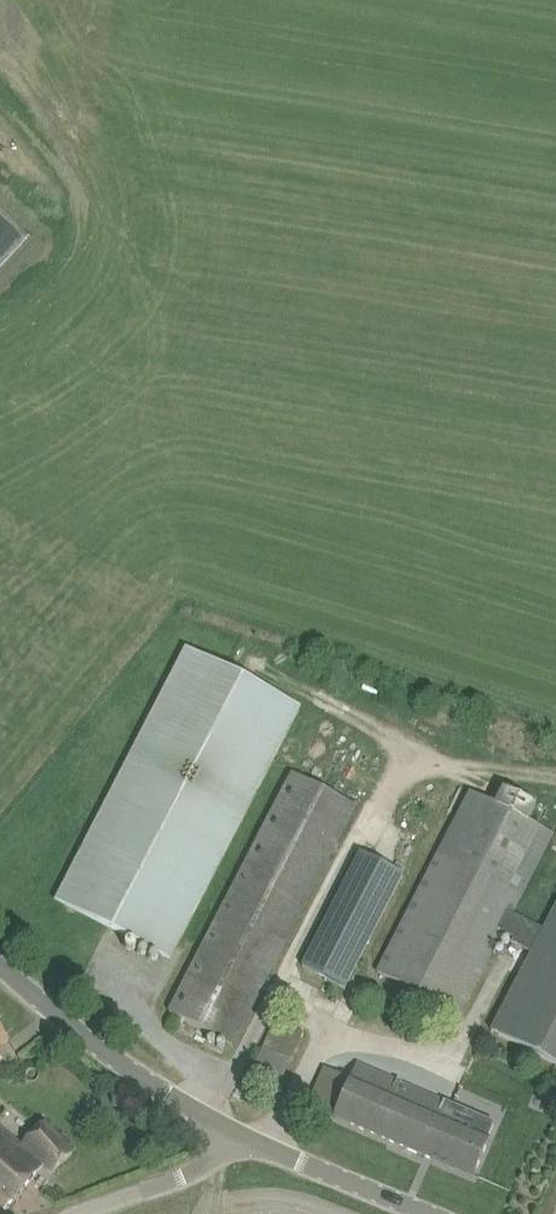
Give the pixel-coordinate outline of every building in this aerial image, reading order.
[(170,962),(300,707),(183,648),(54,903),(170,962)] [(294,774),(171,1013),(233,1046),(356,806),(294,774)] [(543,932),(520,920),(512,916),(522,897),(526,888),(553,837),(528,825),(538,806),(504,789),(494,807),(470,795),(439,854),(378,973),(441,1005),(436,1016),(454,1025),(460,1015),(461,1015),(502,932),(508,935),(513,938),(511,943),(519,947),(531,953),(492,1032),(555,1064),(555,905),(543,932)] [(360,856),(301,971),(346,994),(405,880),(360,856)] [(10,1041),(0,1026),(0,1048),(10,1041)] [(253,1077),(278,1086),(296,1035),(271,1026),(253,1077)] [(335,1118),(474,1178),(490,1140),(456,1125),(463,1110),(358,1064),(352,1079),(325,1068),(309,1105),(336,1116),(335,1118)] [(0,1128),(0,1208),(5,1212),(46,1164),(53,1172),(73,1155),(46,1124),(22,1145),(0,1128)]
